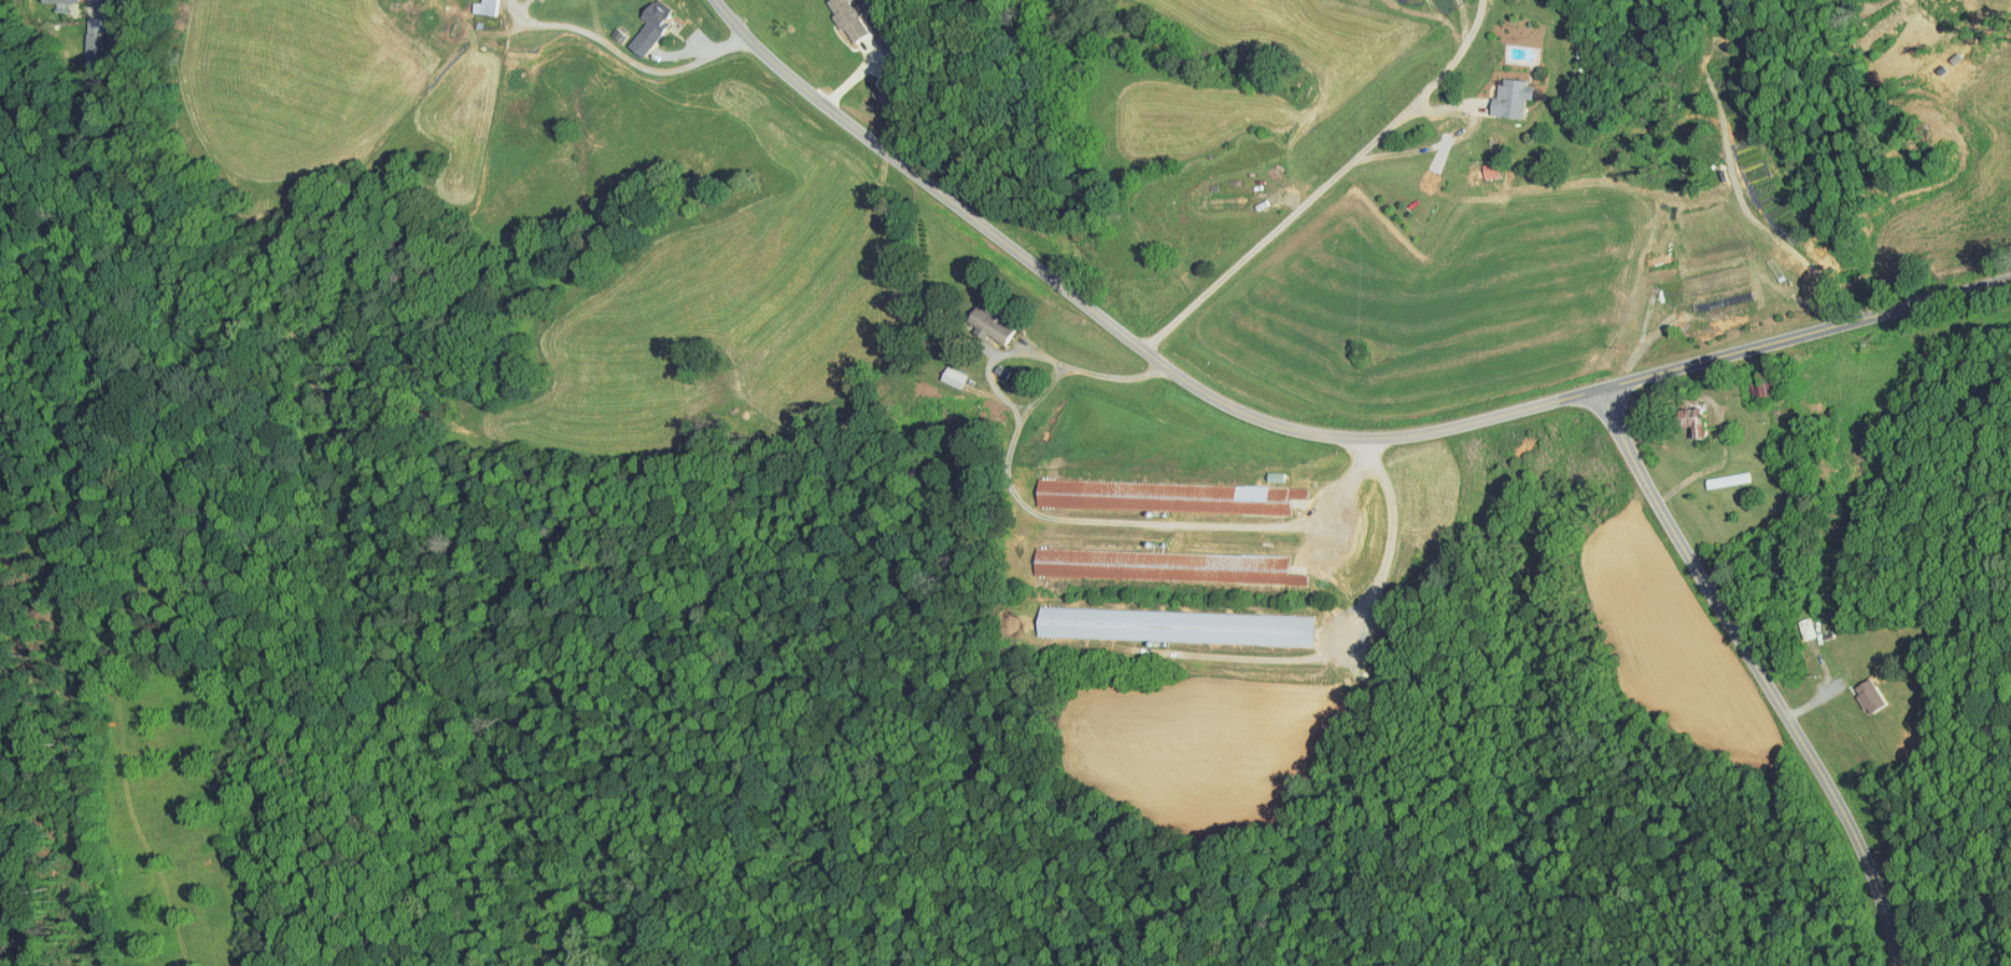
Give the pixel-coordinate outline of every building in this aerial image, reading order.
[(466,7),(494,8),(494,0),(466,0),(466,7)] [(641,15),(622,39),(637,50),(670,7),(660,0),(643,0),(635,11),(641,15)] [(835,24),(839,22),(847,36),(863,28),(853,11),(865,5),(862,0),(822,0),(835,24)] [(1520,112),(1521,92),(1530,93),(1531,75),(1496,73),(1495,90),(1487,90),(1486,109),(1520,112)] [(1494,157),(1476,158),(1477,172),(1495,171),(1494,157)] [(984,329),(1000,339),(1014,318),(992,304),(988,310),(974,301),(964,315),(971,320),(968,326),(980,334),(984,329)] [(961,370),(941,361),(935,374),(955,383),(961,370)] [(1690,431),(1700,431),(1699,410),(1689,411),(1690,431)] [(1032,500),(1131,504),(1132,491),(1128,491),(1128,488),(1123,488),(1124,476),(1033,473),(1032,500)] [(1030,569),(1104,571),(1104,560),(1105,560),(1106,544),(1030,543),(1030,569)] [(1033,601),(1032,632),(1308,640),(1309,609),(1033,601)] [(1797,634),(1808,631),(1803,611),(1792,614),(1797,634)] [(1882,699),(1867,672),(1848,682),(1863,710),(1882,699)]
